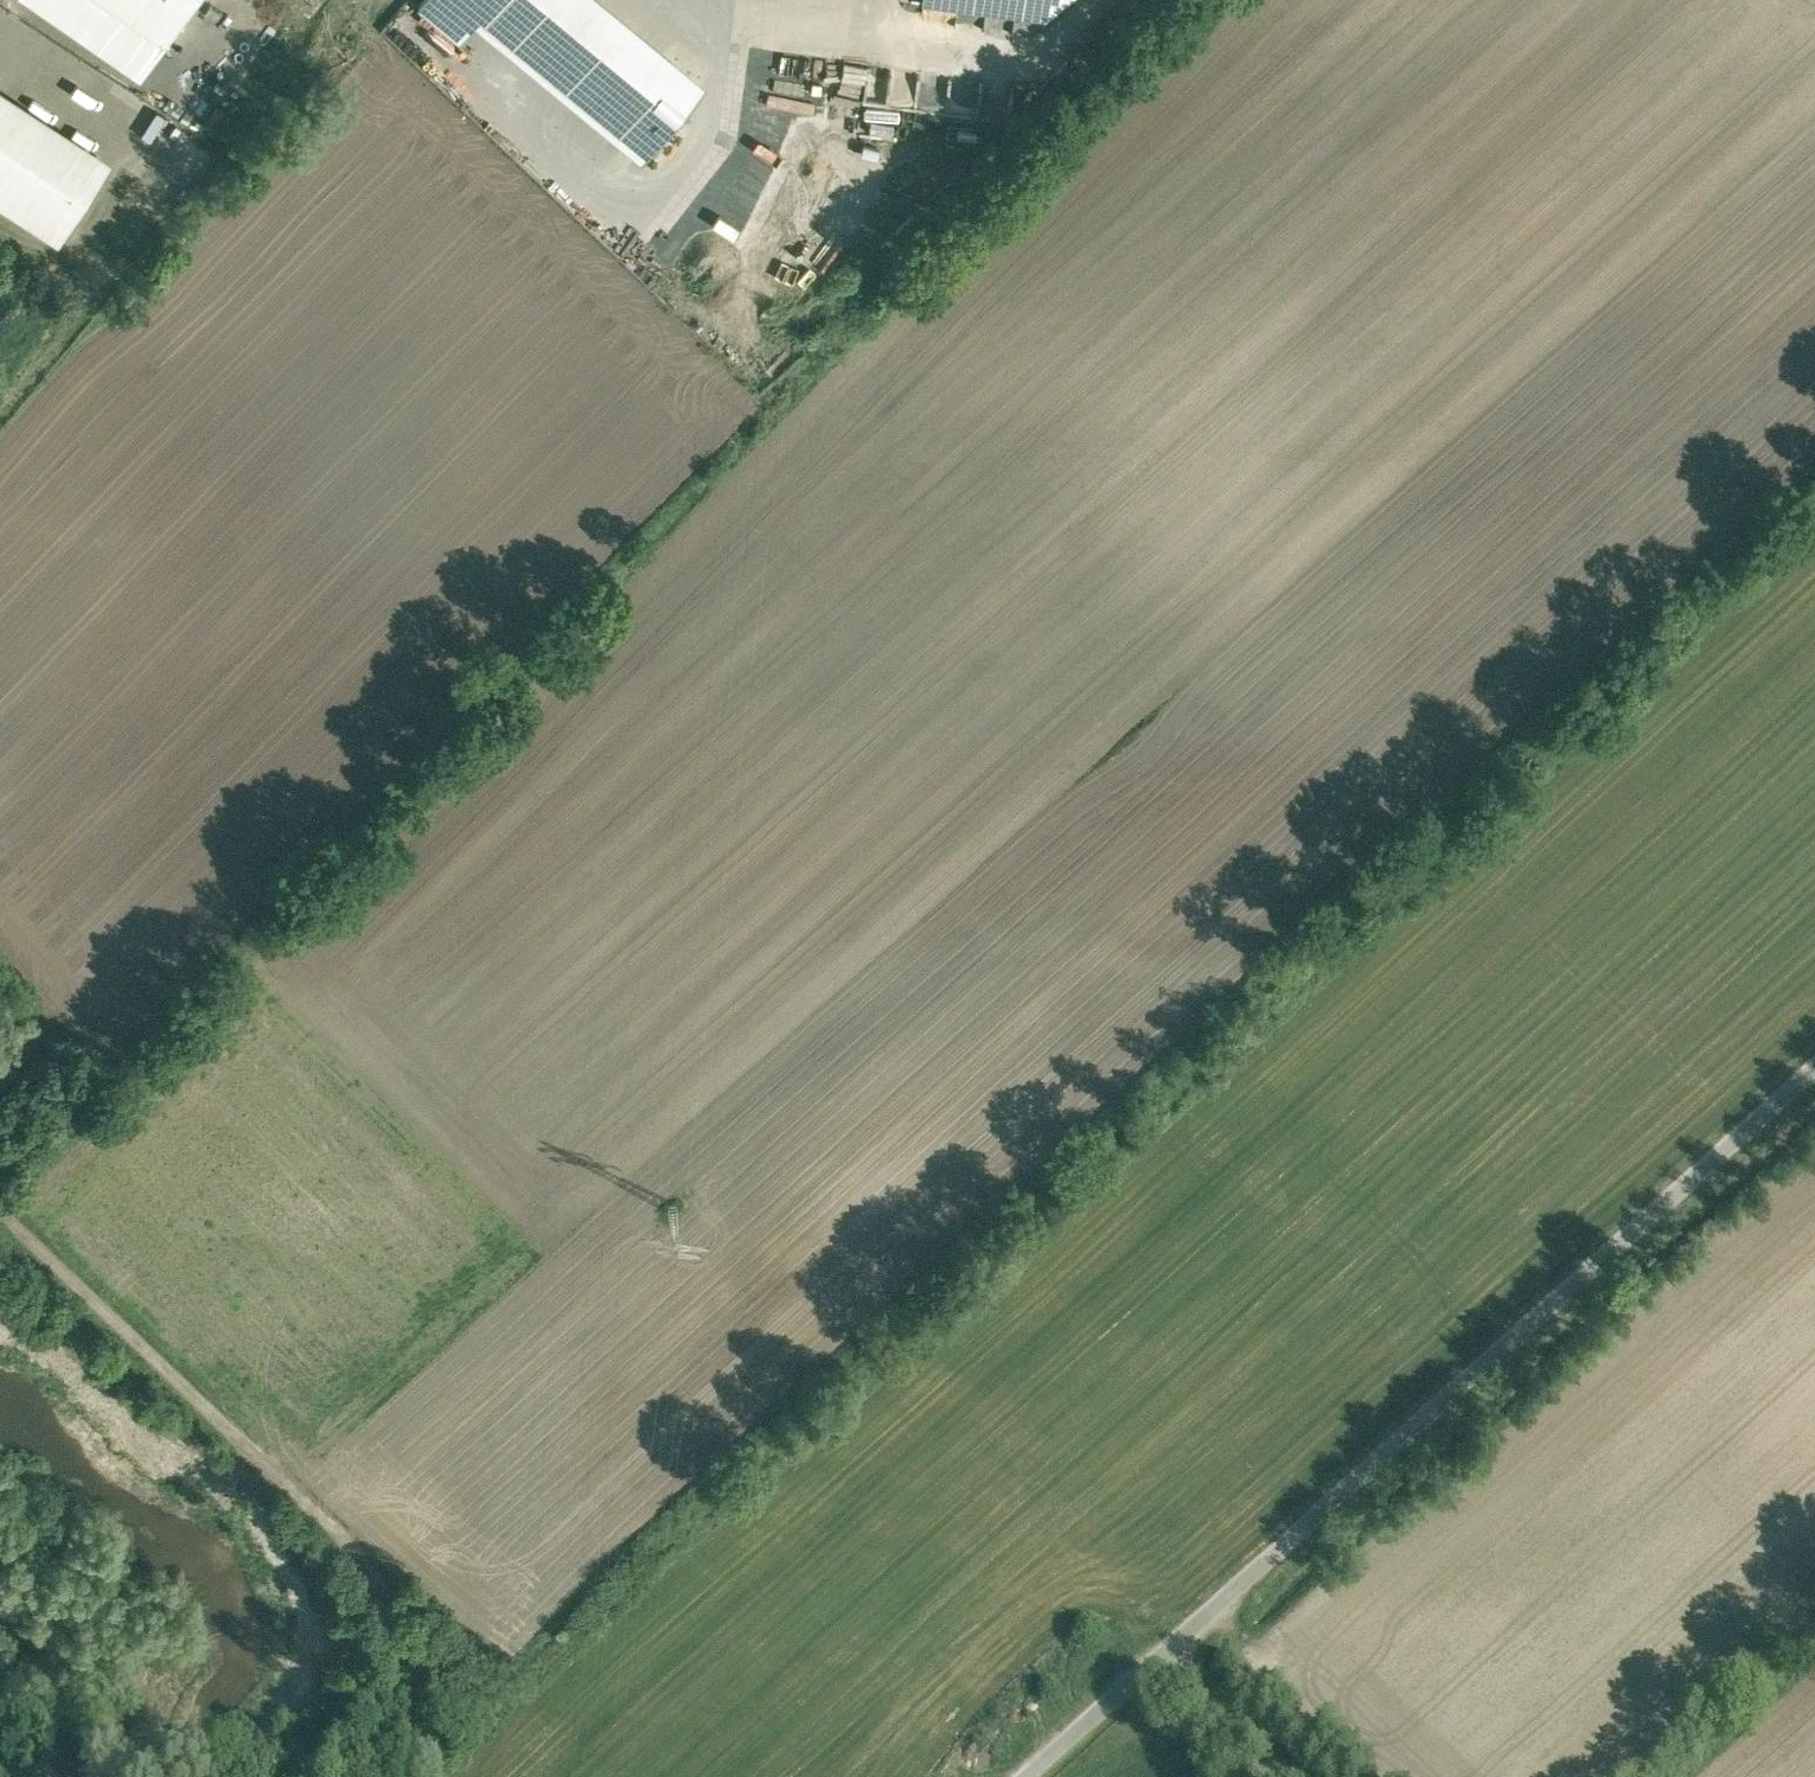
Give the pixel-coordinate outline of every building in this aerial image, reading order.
[(114,0),(32,0),(139,74),(166,36),(165,36),(165,35),(114,0)] [(165,35),(165,36),(166,36),(191,0),(114,0),(165,35)] [(420,8),(463,44),(476,27),(650,171),(714,94),(600,0),(427,0),(420,8)] [(979,6),(1046,14),(1060,0),(980,0),(979,6)] [(56,225),(99,159),(0,95),(0,188),(56,225)]
